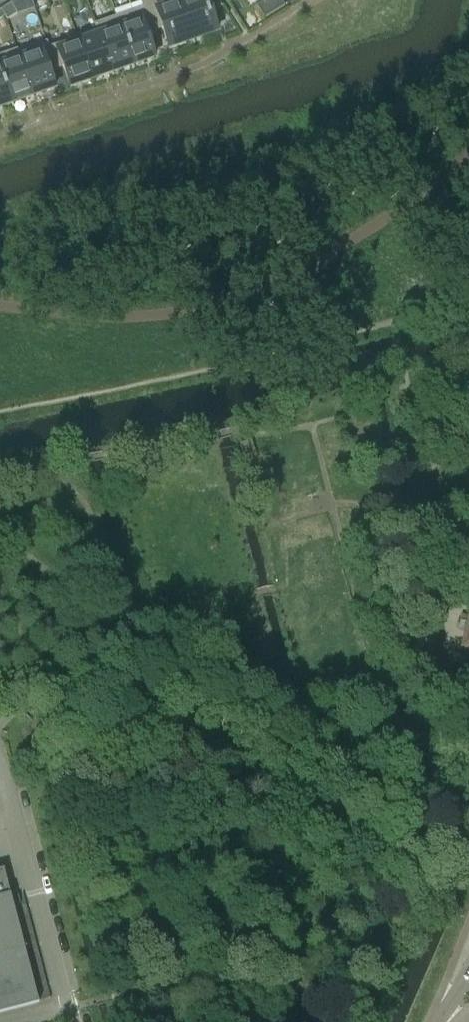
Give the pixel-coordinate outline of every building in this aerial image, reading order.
[(142,1),(143,6),(152,31),(162,28),(169,49),(192,41),(178,0),(145,0),(142,1)] [(192,41),(193,40),(216,32),(209,11),(221,7),(217,0),(178,0),(192,41)] [(256,6),(264,18),(284,5),(281,0),(266,0),(261,3),(256,6)] [(0,10),(4,16),(6,20),(16,13),(10,3),(0,10)] [(153,35),(152,31),(143,6),(115,16),(132,66),(133,66),(141,63),(147,61),(153,58),(151,51),(146,37),(153,35)] [(132,66),(115,16),(94,23),(96,28),(112,73),(117,71),(123,69),(131,66),(132,66)] [(112,73),(96,28),(76,35),(76,37),(91,80),(92,80),(100,77),(106,75),(111,73),(112,73)] [(91,80),(76,37),(75,38),(48,47),(47,47),(54,65),(53,66),(54,69),(55,69),(62,66),(70,88),(76,85),(82,83),(90,80),(91,80)] [(53,89),(46,68),(53,66),(54,65),(47,47),(48,47),(46,41),(45,41),(17,51),(16,51),(32,96),(33,96),(41,93),(47,91),(53,89)] [(16,51),(17,51),(16,49),(0,54),(0,70),(12,103),(20,100),(27,98),(31,97),(32,96),(16,51)] [(0,70),(0,108),(3,106),(11,104),(12,103),(0,70)] [(248,441),(240,444),(244,459),(252,457),(248,441)] [(158,464),(157,451),(148,453),(149,465),(158,464)] [(468,623),(460,621),(458,629),(466,631),(462,647),(468,649),(468,618),(468,623)] [(36,1001),(35,1000),(19,937),(9,898),(10,897),(9,896),(2,869),(0,870),(0,1010),(36,1001)] [(39,997),(50,994),(30,913),(19,916),(39,997)]
